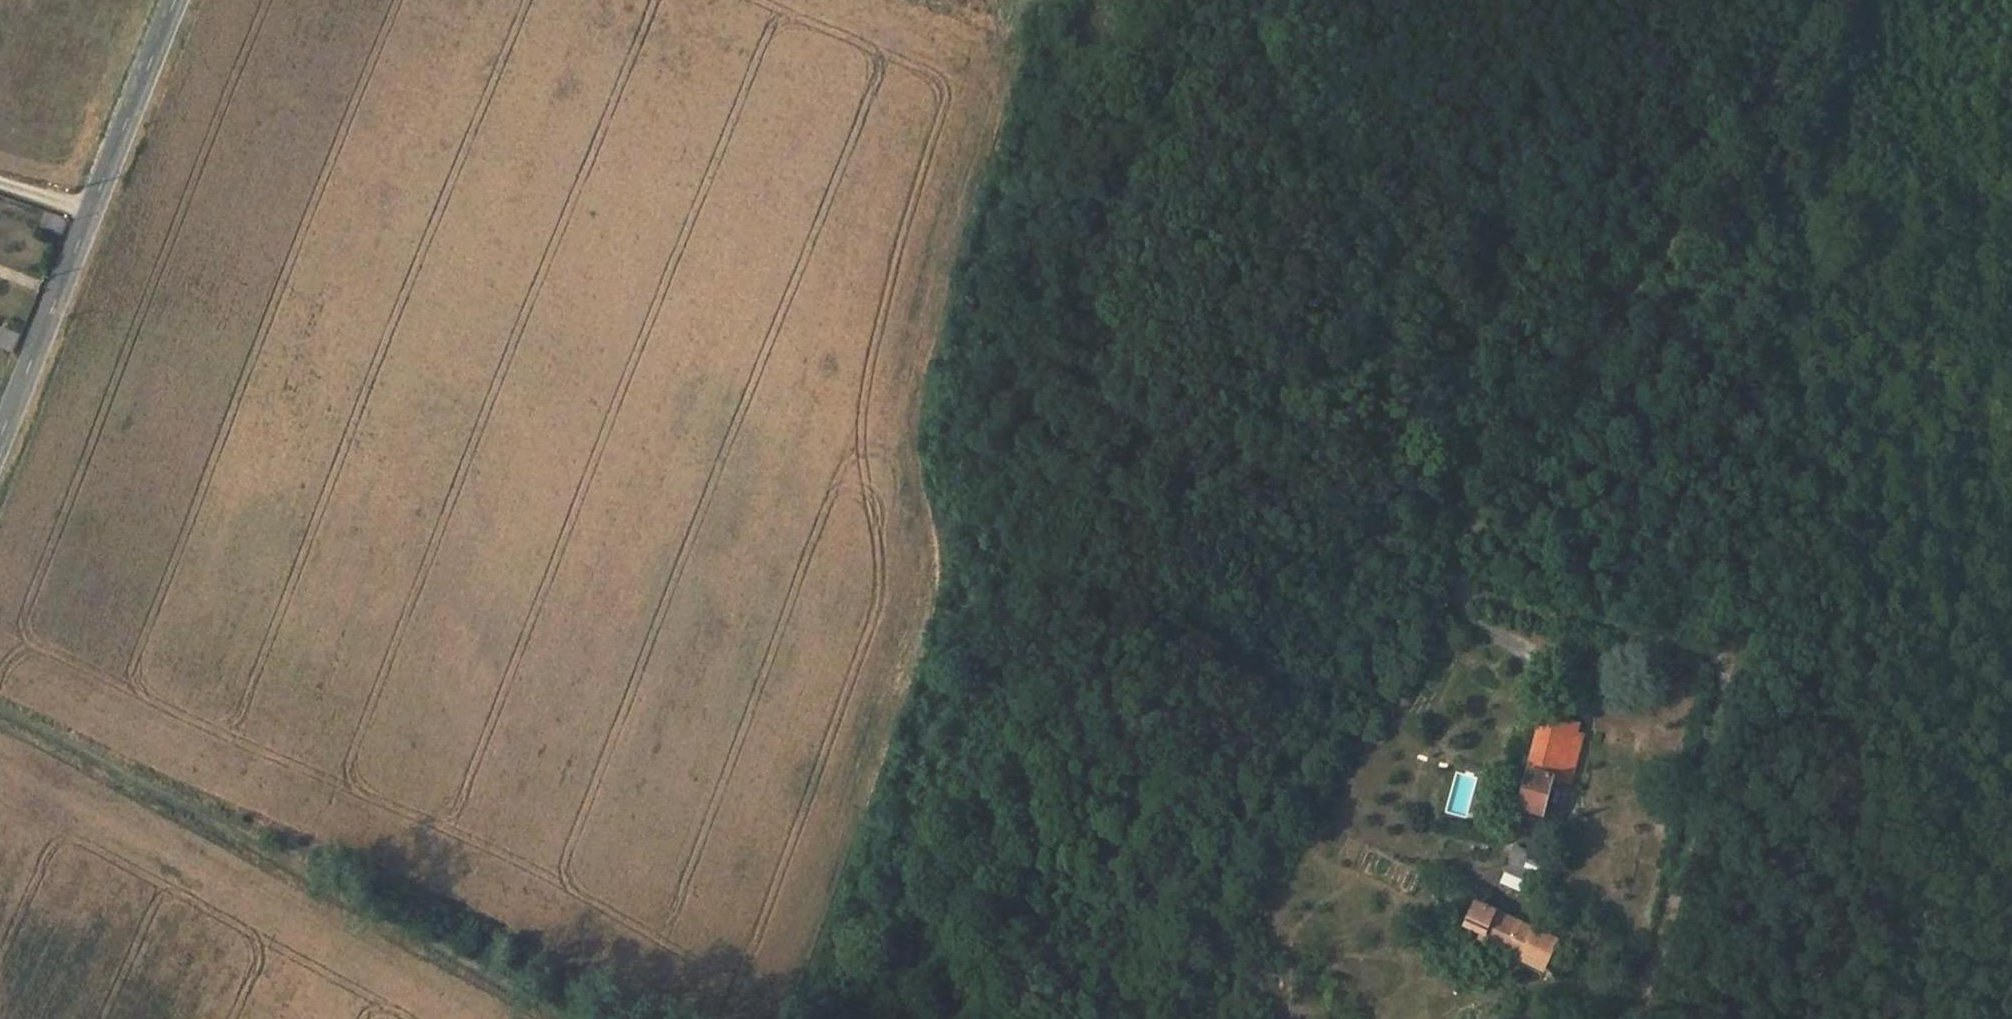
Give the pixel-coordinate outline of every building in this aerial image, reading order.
[(39,230),(61,239),(68,221),(46,213),(39,230)] [(1563,733),(1566,723),(1544,718),(1521,810),(1541,815),(1551,778),(1570,783),(1581,738),(1575,737),(1563,733)] [(1578,726),(1566,723),(1563,733),(1575,737),(1578,726)] [(1506,868),(1535,881),(1544,862),(1514,849),(1506,868)] [(1555,943),(1475,904),(1459,939),(1476,947),(1480,941),(1503,952),(1500,958),(1520,967),(1523,961),(1541,970),(1555,943)]
